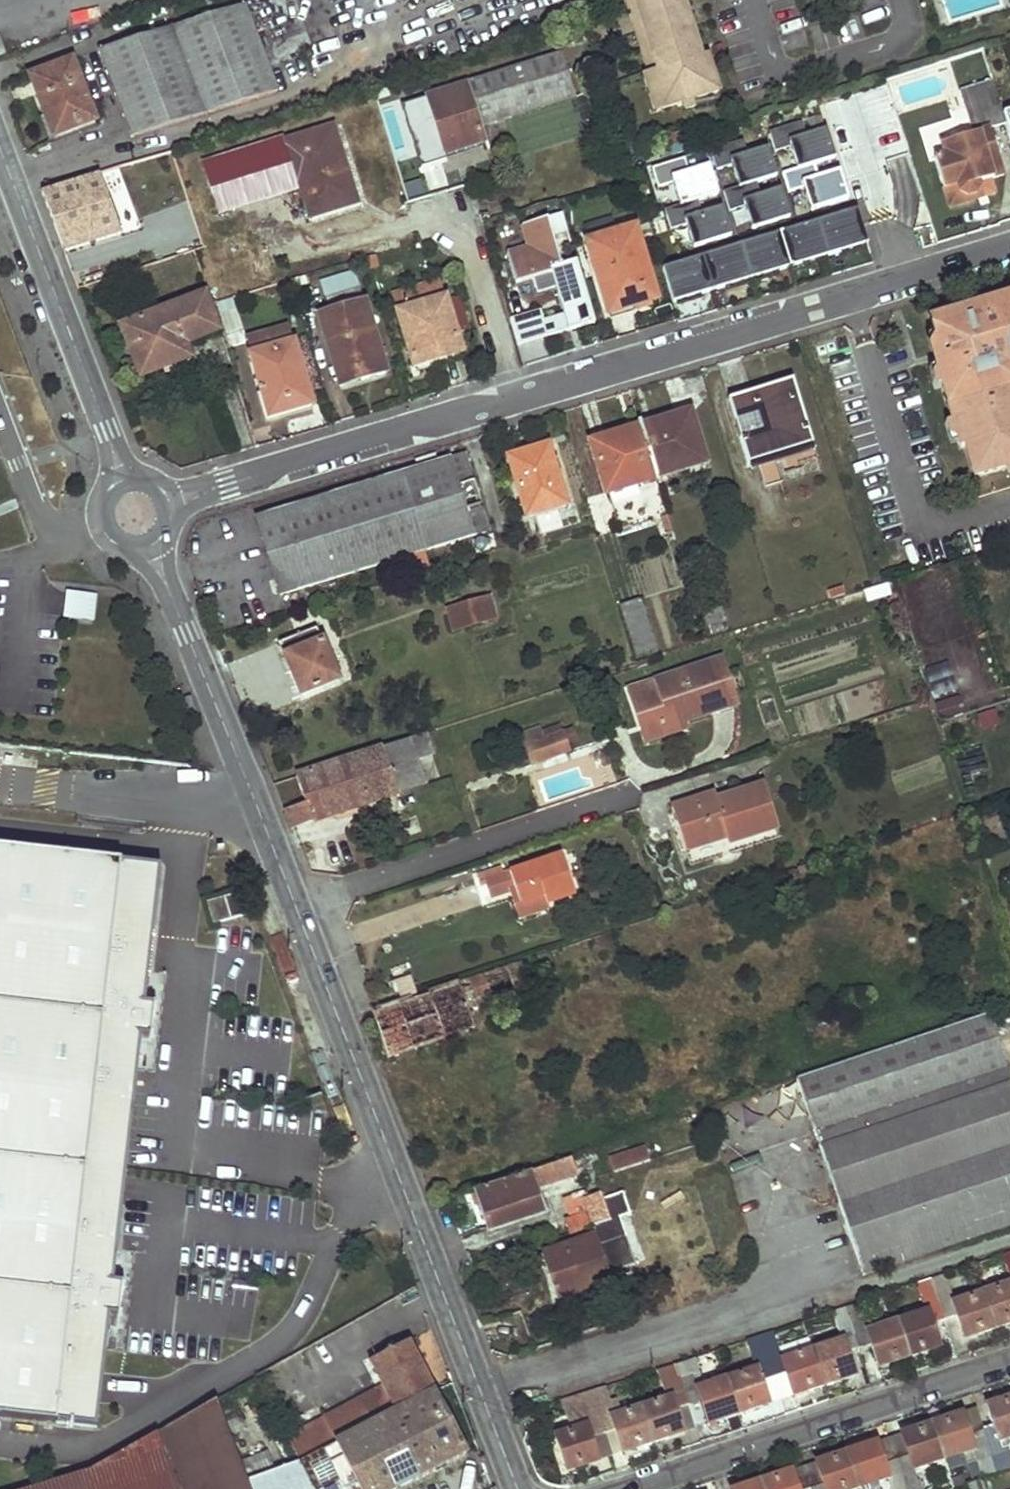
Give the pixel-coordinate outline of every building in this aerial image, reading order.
[(635,0),(626,0),(649,74),(652,73),(658,71),(635,0)] [(658,71),(652,73),(663,110),(718,92),(707,56),(701,57),(683,0),(635,0),(658,71)] [(277,90),(246,3),(98,51),(131,140),(277,90)] [(480,126),(574,96),(558,52),(427,91),(445,148),(482,137),(480,126)] [(53,136),(93,122),(71,64),(32,78),(53,136)] [(1007,184),(993,137),(1009,132),(996,89),(962,100),(976,143),(944,153),(948,165),(937,168),(946,198),(960,194),(962,202),(970,206),(979,203),(983,196),(981,192),(993,188),(1007,184)] [(802,122),(769,132),(775,152),(791,147),(797,169),(782,174),(788,193),(804,189),(810,211),(848,200),(839,171),(819,177),(815,164),(835,158),(826,130),(806,136),(802,122)] [(306,218),(355,203),(331,126),(201,168),(215,212),(296,186),(306,218)] [(743,140),(711,150),(717,170),(732,165),(739,187),(723,192),(729,211),(745,207),(752,229),(789,218),(780,189),(760,195),(756,182),(776,176),(767,148),(747,154),(743,140)] [(688,164),(712,159),(710,149),(686,154),(688,164)] [(684,158),(652,168),(658,188),(673,183),(680,205),(664,210),(670,229),(686,225),(693,247),(730,236),(721,207),(701,213),(697,200),(717,194),(709,166),(688,172),(684,158)] [(64,251),(141,226),(129,194),(139,190),(130,164),(41,192),(64,251)] [(410,173),(416,195),(445,188),(439,166),(410,173)] [(997,203),(993,188),(981,192),(983,196),(979,203),(970,206),(962,202),(960,194),(946,198),(953,217),(997,203)] [(547,214),(559,256),(572,253),(560,210),(547,214)] [(673,303),(868,244),(857,210),(663,269),(673,303)] [(536,294),(556,288),(562,287),(569,313),(564,314),(543,321),(541,311),(511,319),(519,345),(594,323),(576,263),(562,267),(548,219),(520,227),(526,249),(507,254),(516,286),(532,281),(536,294)] [(635,228),(588,243),(609,313),(656,298),(635,228)] [(400,314),(446,300),(442,287),(396,300),(400,314)] [(562,287),(556,288),(564,314),(569,313),(562,287)] [(929,317),(932,328),(937,345),(937,347),(946,344),(947,349),(932,354),(934,360),(941,382),(951,414),(958,435),(960,442),(964,440),(973,470),(1009,459),(1009,386),(1006,387),(999,365),(1009,361),(1009,292),(929,317)] [(185,342),(218,328),(205,293),(122,326),(141,376),(172,364),(178,378),(196,370),(185,342)] [(432,357),(460,349),(446,300),(400,314),(414,369),(433,364),(432,357)] [(363,391),(384,385),(364,309),(319,322),(338,391),(362,384),(363,391)] [(290,326),(246,338),(254,364),(297,352),(290,326)] [(932,328),(924,330),(929,347),(937,345),(932,328)] [(267,409),(311,396),(297,352),(254,364),(267,409)] [(934,360),(926,362),(933,384),(941,382),(934,360)] [(999,365),(1006,387),(1009,386),(1009,371),(1009,369),(1009,361),(999,365)] [(770,384),(772,391),(792,385),(790,378),(770,384)] [(730,397),(744,444),(779,433),(784,450),(809,443),(792,385),(772,391),(770,384),(730,397)] [(643,429),(657,474),(705,458),(690,408),(658,417),(660,424),(643,429)] [(951,414),(943,416),(950,437),(958,435),(951,414)] [(593,439),(608,490),(657,474),(643,429),(626,435),(625,429),(593,439)] [(752,461),(759,486),(778,481),(770,456),(784,450),(779,433),(744,444),(749,462),(752,461)] [(541,512),(549,536),(570,529),(562,505),(570,502),(551,447),(512,459),(532,514),(541,512)] [(259,521),(281,590),(487,526),(464,455),(259,521)] [(445,604),(452,630),(496,618),(489,592),(445,604)] [(81,619),(83,594),(66,593),(64,618),(81,619)] [(81,619),(93,620),(95,595),(83,594),(81,619)] [(624,602),(640,655),(660,650),(643,596),(624,602)] [(706,609),(711,625),(729,619),(724,604),(706,609)] [(291,664),(302,692),(339,676),(318,625),(278,641),(288,666),(291,664)] [(633,697),(641,723),(655,720),(659,727),(676,721),(676,720),(676,719),(673,712),(682,711),(684,717),(734,701),(722,659),(653,681),(656,690),(633,697)] [(676,719),(676,720),(684,717),(682,711),(673,712),(676,719)] [(641,723),(645,737),(678,727),(676,721),(659,727),(655,720),(641,723)] [(537,746),(542,761),(569,752),(563,734),(543,740),(539,729),(520,736),(524,750),(537,746)] [(285,810),(292,827),(308,822),(400,792),(389,761),(416,753),(428,749),(423,734),(375,750),(298,775),(307,803),(285,810)] [(389,761),(400,792),(426,783),(416,753),(389,761)] [(673,806),(686,850),(727,837),(728,843),(778,828),(765,785),(717,800),(714,794),(673,806)] [(0,848),(0,1416),(98,1427),(110,1317),(120,1318),(124,1283),(115,1282),(142,1038),(152,1039),(156,1003),(147,1003),(162,866),(0,848)] [(568,852),(483,880),(489,898),(516,888),(521,904),(527,902),(530,913),(582,895),(568,852)] [(815,861),(822,882),(829,880),(822,858),(815,861)] [(842,872),(844,884),(855,881),(851,868),(842,872)] [(243,891),(209,900),(215,922),(249,912),(243,891)] [(460,981),(470,1011),(501,1001),(499,994),(502,992),(508,1005),(521,1001),(509,964),(460,981)] [(372,1011),(388,1056),(474,1026),(470,1011),(460,981),(378,1009),(372,1011)] [(862,1275),(1009,1225),(1009,1082),(987,1014),(796,1078),(862,1275)] [(474,1188),(487,1227),(543,1209),(536,1186),(578,1171),(576,1167),(593,1161),(590,1149),(474,1188)] [(602,1205),(619,1199),(614,1186),(598,1190),(602,1205)] [(565,1218),(569,1232),(593,1224),(607,1219),(602,1205),(598,1190),(588,1193),(586,1189),(564,1196),(569,1217),(565,1218)] [(543,1252),(556,1297),(636,1271),(619,1216),(626,1214),(621,1199),(619,1199),(602,1205),(607,1219),(593,1224),(596,1234),(543,1252)] [(932,1278),(946,1320),(958,1316),(964,1331),(978,1327),(979,1333),(996,1328),(983,1292),(955,1301),(946,1273),(932,1278)] [(899,1320),(910,1356),(925,1351),(923,1344),(938,1340),(933,1324),(946,1320),(932,1278),(918,1282),(927,1311),(899,1320)] [(996,1328),(1009,1323),(1009,1284),(983,1292),(996,1328)] [(846,1306),(860,1348),(874,1344),(880,1359),(893,1355),(895,1361),(910,1356),(899,1320),(870,1329),(861,1301),(846,1306)] [(812,1348),(824,1385),(843,1378),(841,1373),(852,1369),(847,1352),(860,1348),(846,1306),(833,1310),(842,1340),(812,1348)] [(964,1331),(965,1337),(979,1333),(978,1327),(964,1331)] [(761,1334),(775,1376),(787,1373),(793,1389),(807,1385),(809,1389),(824,1385),(812,1348),(808,1336),(779,1346),(774,1330),(761,1334)] [(728,1377),(739,1413),(754,1407),(753,1401),(767,1397),(762,1380),(775,1376),(761,1334),(748,1338),(757,1368),(728,1377)] [(387,1385),(290,1432),(303,1458),(437,1390),(411,1339),(373,1358),(387,1385)] [(923,1344),(925,1351),(939,1346),(938,1340),(923,1344)] [(880,1359),(882,1365),(895,1361),(893,1355),(880,1359)] [(682,1384),(691,1404),(705,1399),(711,1416),(723,1411),(726,1417),(739,1413),(728,1377),(702,1385),(693,1356),(675,1362),(682,1384)] [(644,1405),(655,1440),(670,1436),(669,1430),(681,1426),(681,1425),(676,1408),(691,1404),(682,1384),(675,1362),(663,1366),(672,1396),(644,1405)] [(843,1378),(854,1375),(852,1369),(841,1373),(843,1378)] [(775,1376),(780,1393),(793,1389),(787,1373),(775,1376)] [(762,1380),(767,1397),(780,1393),(775,1376),(762,1380)] [(638,1446),(655,1440),(644,1405),(613,1414),(604,1386),(590,1391),(604,1432),(615,1430),(621,1446),(635,1441),(638,1446)] [(303,1458),(317,1488),(399,1488),(468,1453),(437,1390),(303,1458)] [(562,1400),(571,1429),(585,1425),(589,1436),(604,1432),(590,1391),(562,1400)] [(996,1472),(1009,1468),(1000,1439),(1009,1435),(1009,1395),(1001,1398),(1001,1404),(989,1408),(995,1427),(982,1431),(996,1472)] [(252,1480),(220,1397),(163,1430),(186,1488),(255,1488),(252,1480)] [(987,1403),(989,1408),(1001,1404),(1001,1398),(987,1403)] [(691,1404),(696,1421),(711,1416),(705,1399),(691,1404)] [(989,1408),(987,1403),(975,1407),(982,1431),(995,1427),(989,1408)] [(676,1408),(681,1425),(696,1421),(691,1404),(676,1408)] [(961,1412),(963,1417),(969,1435),(982,1431),(975,1407),(961,1412)] [(948,1416),(949,1421),(963,1417),(961,1412),(948,1416)] [(932,1422),(944,1457),(971,1449),(982,1477),(984,1476),(996,1472),(982,1431),(969,1435),(963,1417),(949,1421),(948,1416),(932,1422)] [(932,1422),(917,1427),(918,1433),(903,1438),(909,1456),(897,1459),(905,1484),(907,1488),(919,1488),(916,1480),(913,1467),(944,1457),(932,1422)] [(571,1429),(555,1434),(567,1470),(585,1464),(583,1458),(595,1454),(589,1436),(585,1425),(571,1429)] [(901,1432),(903,1438),(918,1433),(917,1427),(901,1432)] [(93,1488),(186,1488),(163,1430),(88,1473),(93,1488)] [(604,1432),(609,1449),(621,1446),(615,1430),(604,1432)] [(589,1436),(595,1454),(609,1449),(604,1432),(589,1436)] [(890,1436),(897,1459),(909,1456),(903,1438),(901,1432),(890,1436)] [(878,1446),(884,1464),(897,1459),(890,1436),(876,1441),(878,1446)] [(864,1445),(866,1450),(878,1446),(876,1441),(864,1445)] [(859,1486),(886,1477),(891,1488),(907,1488),(905,1484),(897,1459),(884,1464),(878,1446),(866,1450),(864,1445),(847,1450),(859,1486)] [(813,1488),(848,1488),(859,1486),(847,1450),(832,1455),(833,1461),(819,1465),(825,1483),(813,1488)] [(817,1460),(819,1465),(833,1461),(832,1455),(817,1460)] [(255,1488),(317,1488),(303,1458),(252,1480),(255,1488)] [(805,1465),(813,1488),(825,1483),(819,1465),(817,1460),(805,1465)] [(793,1468),(795,1473),(800,1488),(807,1488),(813,1488),(805,1465),(793,1468)] [(779,1473),(780,1479),(795,1473),(793,1468),(779,1473)] [(88,1473),(35,1488),(93,1488),(88,1473)] [(795,1473),(780,1479),(779,1473),(763,1478),(766,1488),(800,1488),(795,1473)] [(970,1488),(988,1488),(984,1476),(982,1477),(968,1482),(970,1488)] [(763,1478),(746,1483),(748,1488),(766,1488),(763,1478)]
